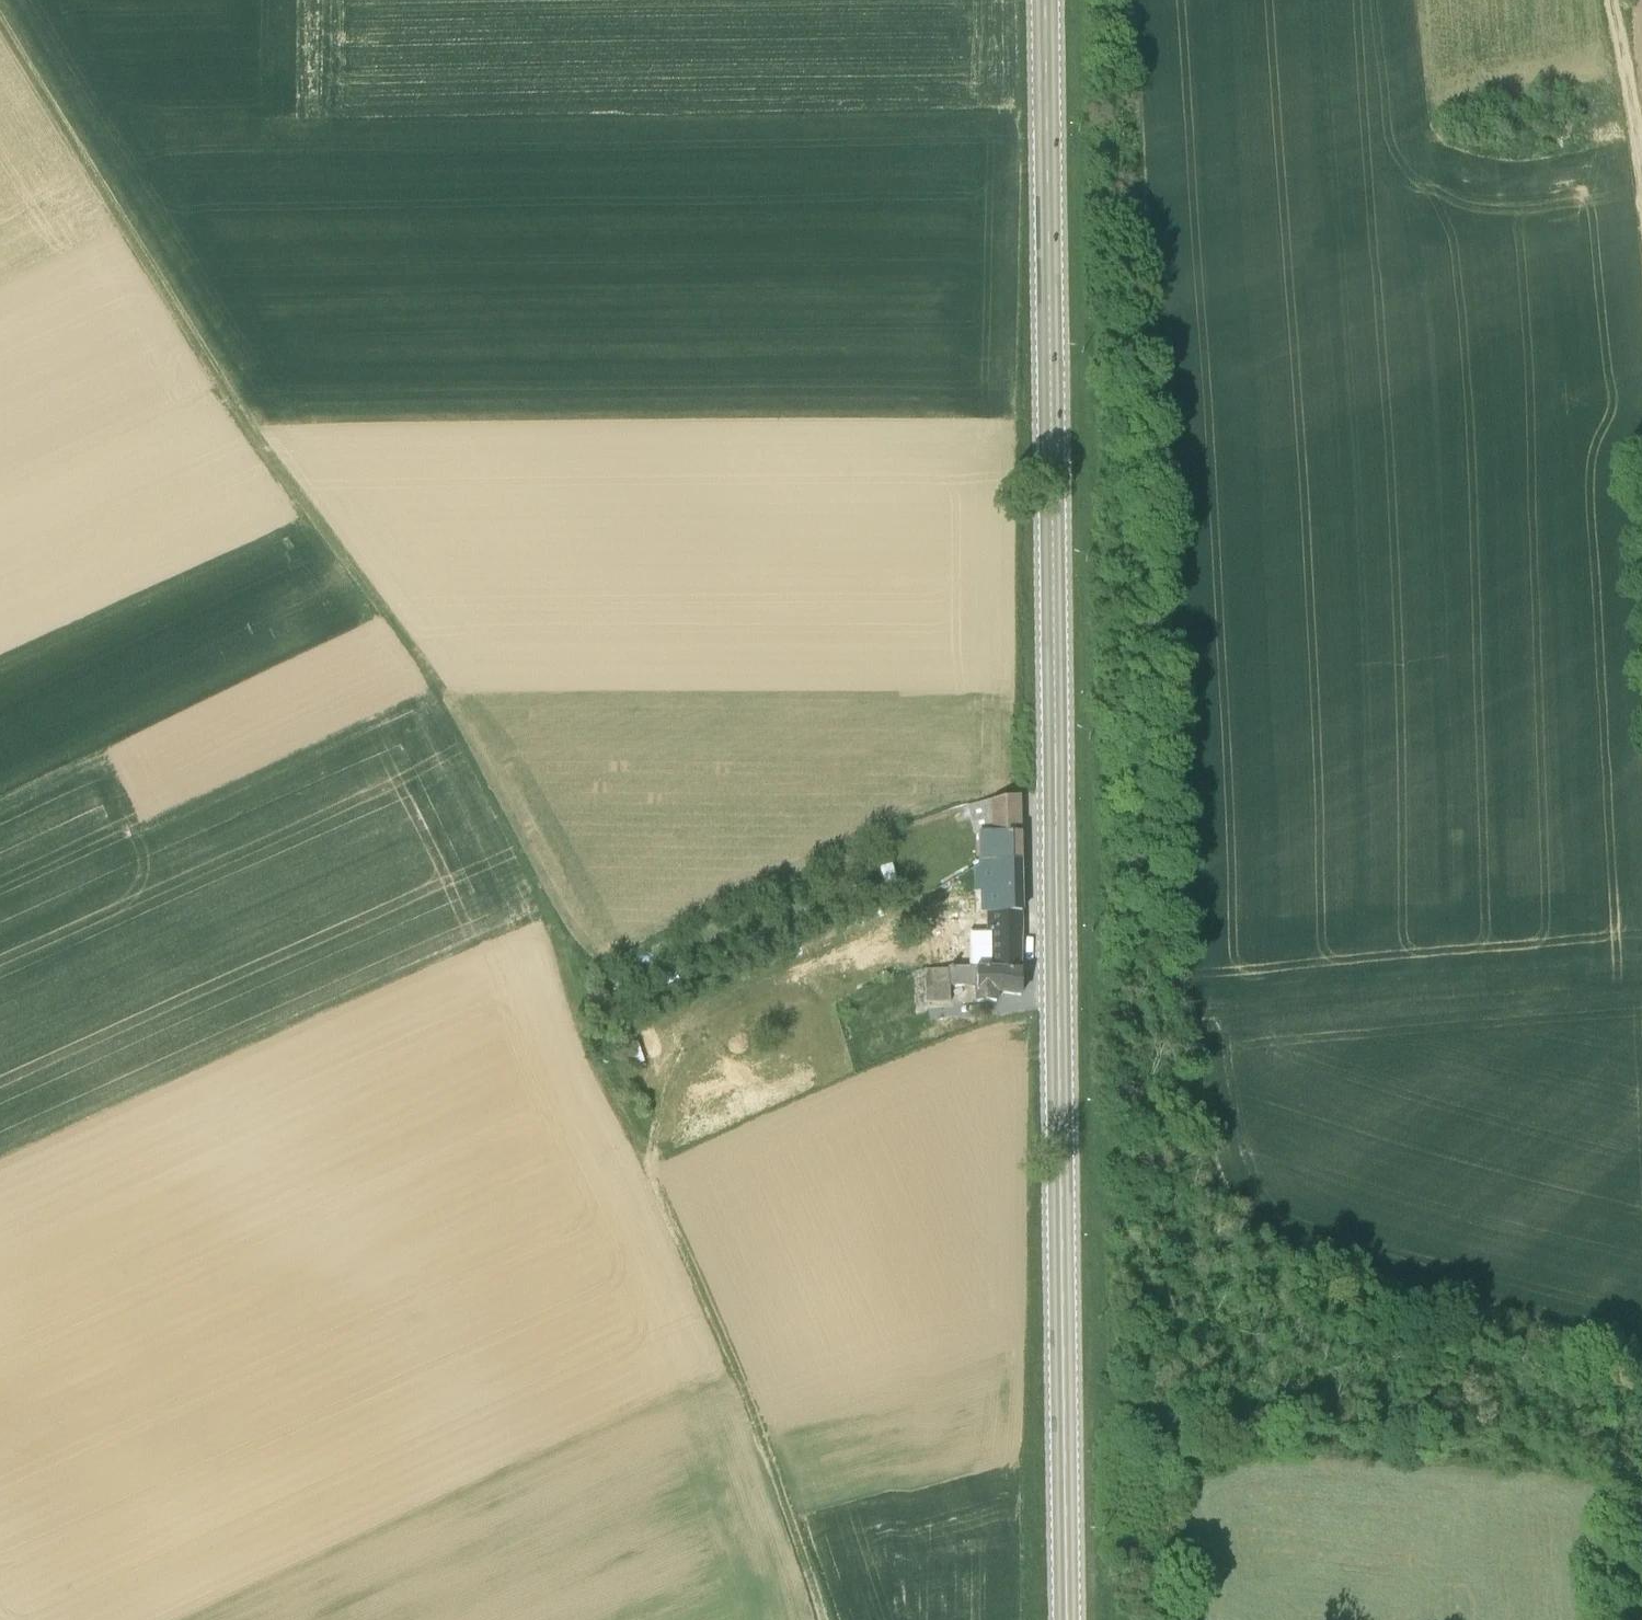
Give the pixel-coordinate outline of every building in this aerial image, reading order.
[(981,910),(1021,910),(1019,794),(967,804),(974,832),(977,832),(977,860),(974,866),(974,889),(981,889),(981,910)] [(969,966),(1021,966),(1021,910),(985,911),(985,930),(970,930),(969,966)] [(924,968),(925,1002),(950,1001),(950,984),(976,984),(976,991),(974,992),(974,1001),(997,1001),(997,991),(1021,990),(1021,966),(969,966),(924,968)]
